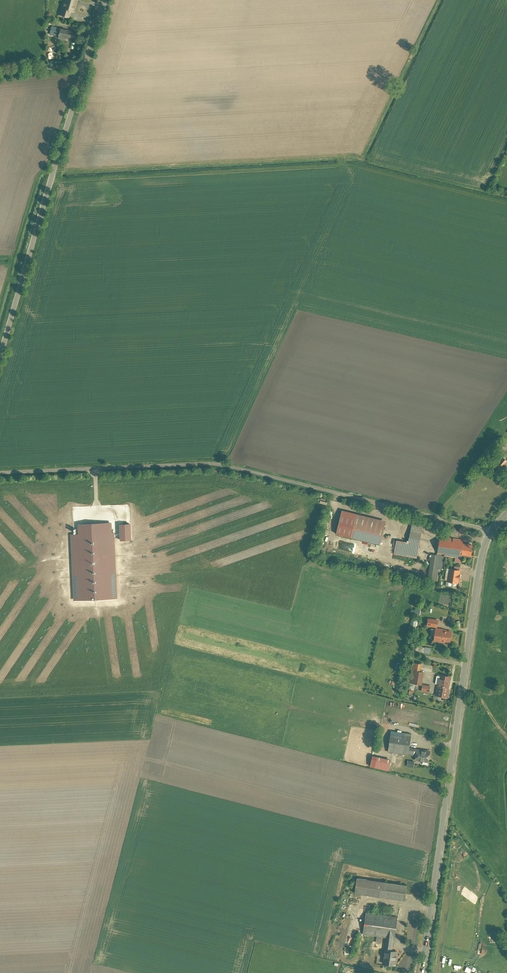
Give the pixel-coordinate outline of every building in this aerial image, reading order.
[(62,8),(71,11),(74,12),(77,0),(64,0),(62,8)] [(71,11),(62,8),(60,16),(69,18),(71,11)] [(58,34),(57,36),(66,37),(67,31),(67,30),(59,28),(58,34)] [(501,466),(506,460),(503,457),(498,463),(501,466)] [(386,521),(341,509),(335,533),(380,545),(386,521)] [(411,522),(408,541),(396,539),(394,553),(416,557),(422,524),(411,522)] [(112,523),(78,525),(78,534),(71,535),(74,601),(117,599),(114,532),(112,532),(112,523)] [(472,543),(463,542),(463,538),(441,535),(438,553),(461,556),(461,554),(470,555),(472,543)] [(442,569),(444,555),(432,553),(428,578),(437,580),(438,569),(442,569)] [(458,582),(460,568),(449,567),(447,581),(458,582)] [(438,619),(428,617),(427,625),(437,627),(438,619)] [(451,630),(435,628),(434,640),(450,642),(451,630)] [(414,662),(413,669),(420,671),(422,663),(414,662)] [(410,682),(421,684),(424,672),(420,671),(413,669),(410,682)] [(451,675),(440,674),(436,694),(447,696),(451,675)] [(430,685),(423,683),(421,690),(429,692),(430,685)] [(430,750),(409,747),(411,733),(404,732),(404,736),(390,734),(387,751),(415,755),(415,759),(429,761),(430,750)] [(390,759),(376,756),(374,766),(388,769),(390,759)] [(407,884),(356,878),(354,893),(404,900),(407,884)] [(397,916),(366,912),(363,933),(386,936),(382,963),(396,965),(398,950),(392,950),(397,916)]
